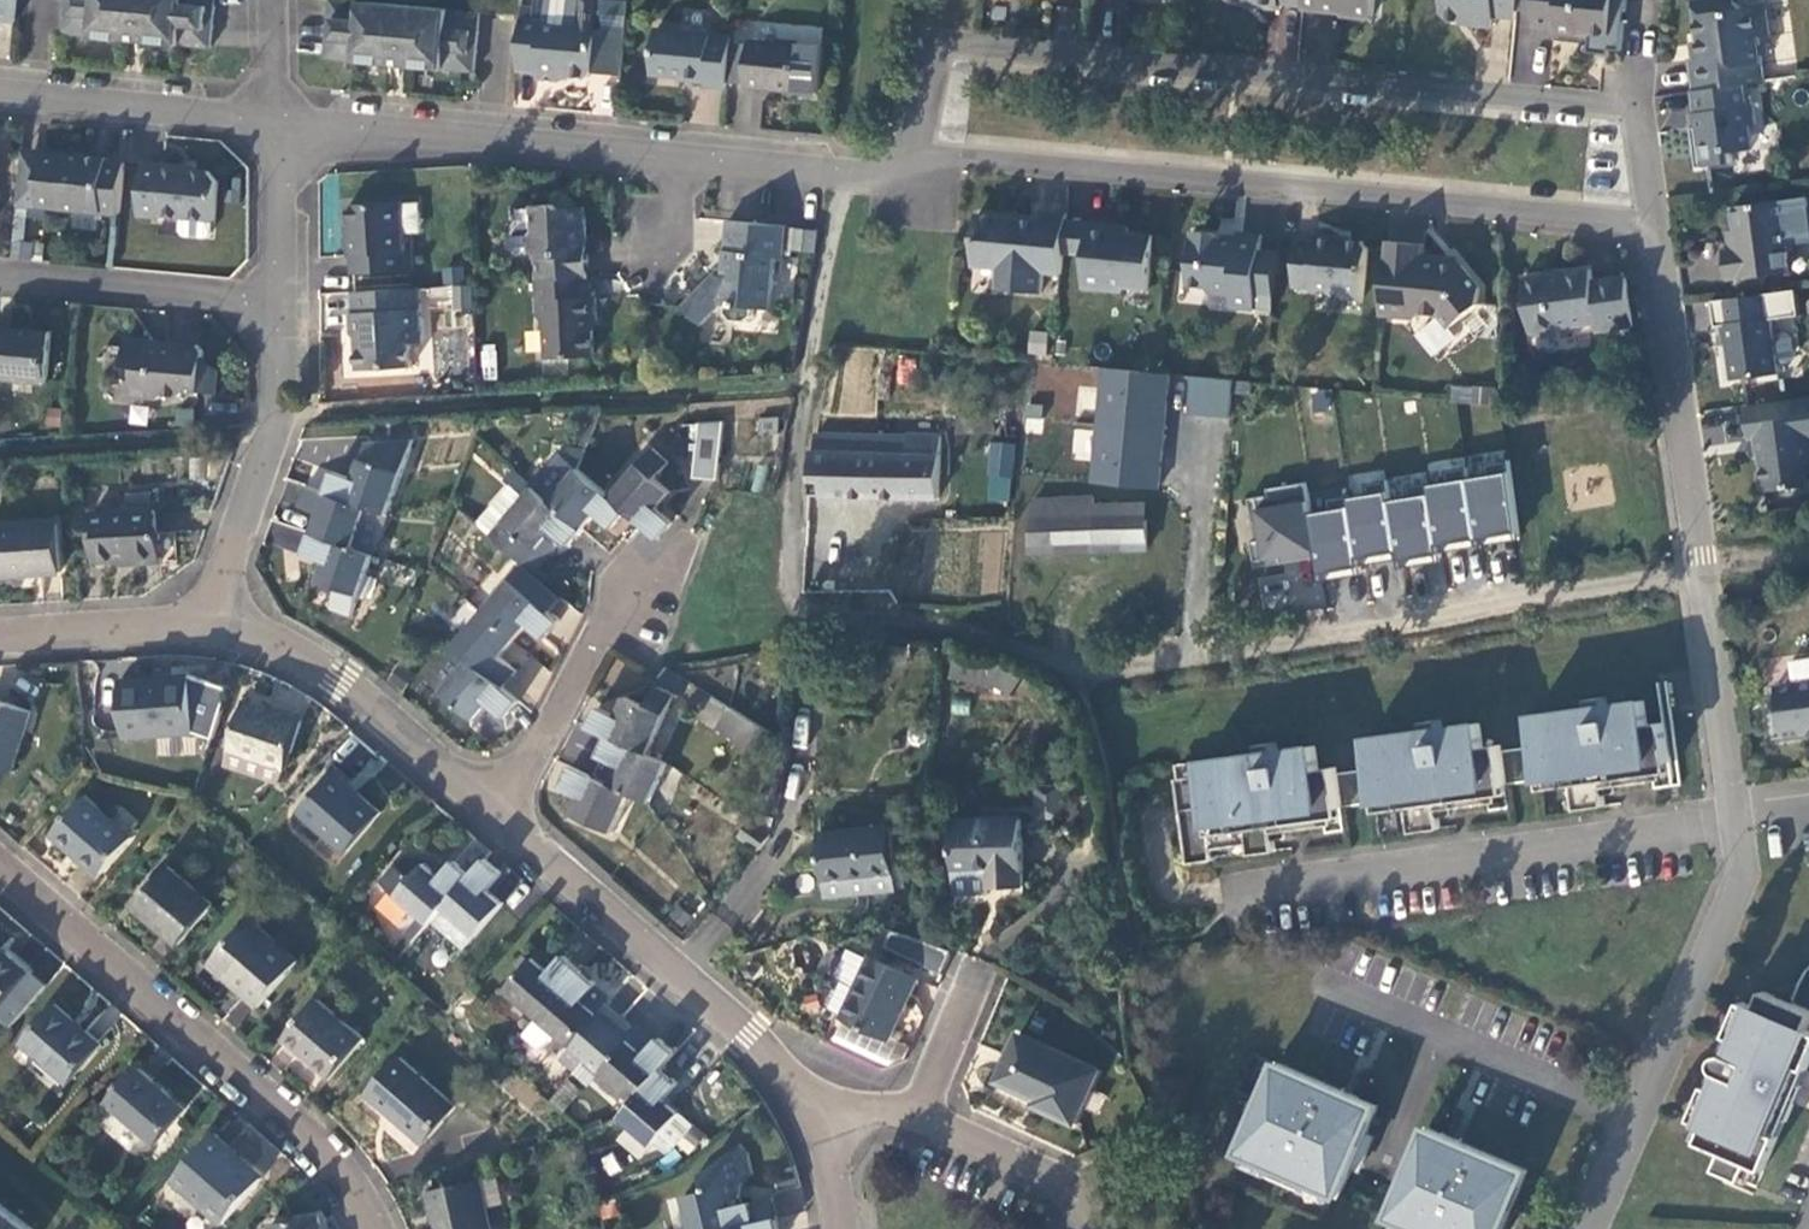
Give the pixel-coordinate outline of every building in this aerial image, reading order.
[(15,25),(18,0),(0,0),(0,22),(15,25)] [(212,47),(217,0),(65,0),(62,33),(129,39),(132,14),(149,17),(146,41),(212,47)] [(477,71),(481,13),(337,0),(333,0),(327,58),(357,61),(394,64),(396,40),(413,41),(411,65),(477,71)] [(563,0),(546,0),(538,13),(538,19),(524,18),(519,72),(540,74),(539,79),(562,81),(563,77),(589,80),(594,75),(624,78),(628,32),(600,30),(602,3),(600,0),(578,0),(576,1),(563,0)] [(1305,0),(1231,0),(1260,3),(1260,7),(1282,10),(1283,5),(1305,6),(1305,0)] [(1305,10),(1376,16),(1378,0),(1305,0),(1305,6),(1305,10)] [(1519,19),(1521,0),(1446,0),(1444,14),(1450,20),(1474,23),(1474,26),(1495,28),(1496,18),(1519,19)] [(1615,0),(1538,0),(1535,29),(1558,31),(1558,34),(1580,36),(1580,33),(1612,35),(1615,0)] [(1696,92),(1697,92),(1746,85),(1755,84),(1753,65),(1765,64),(1761,37),(1773,35),(1769,5),(1744,9),(1738,4),(1738,0),(1697,0),(1695,0),(1703,57),(1691,59),(1696,92)] [(129,39),(146,41),(149,17),(132,14),(129,39)] [(705,88),(728,91),(728,84),(732,44),(733,40),(658,33),(653,75),(680,78),(679,82),(704,84),(705,88)] [(394,64),(411,65),(413,41),(396,40),(394,64)] [(732,44),(728,84),(746,85),(746,90),(795,94),(799,44),(778,42),(777,47),(749,44),(750,46),(732,44)] [(1755,84),(1767,82),(1765,64),(1753,65),(1755,84)] [(1746,85),(1697,92),(1701,114),(1702,127),(1694,128),(1699,167),(1736,162),(1735,152),(1754,149),(1751,126),(1759,126),(1755,100),(1748,101),(1746,85)] [(733,131),(760,132),(762,91),(736,90),(733,131)] [(1661,110),(1663,129),(1687,127),(1685,108),(1661,110)] [(1702,127),(1701,114),(1692,115),(1694,128),(1702,127)] [(33,207),(40,152),(24,150),(18,206),(33,207)] [(33,207),(120,215),(125,163),(105,161),(105,158),(40,152),(33,207)] [(211,172),(197,172),(185,171),(184,166),(165,164),(163,166),(142,163),(137,216),(159,219),(160,214),(213,221),(218,183),(211,172)] [(1789,200),(1735,207),(1740,247),(1726,249),(1730,281),(1793,272),(1786,226),(1791,219),(1789,200)] [(404,203),(352,205),(355,235),(350,237),(351,258),(355,258),(357,276),(413,273),(413,250),(406,251),(405,236),(423,235),(422,206),(404,206),(404,203)] [(536,255),(538,284),(590,281),(587,247),(582,247),(581,231),(586,228),(586,209),(560,210),(556,204),(533,206),(534,231),(529,236),(530,249),(536,255)] [(24,209),(15,208),(13,259),(41,260),(42,242),(23,241),(24,209)] [(1045,273),(1062,275),(1065,253),(1067,221),(1068,214),(1043,212),(1042,219),(1021,217),(1020,223),(1010,222),(1010,219),(979,216),(974,267),(1001,268),(999,290),(1042,294),(1045,273)] [(1067,221),(1065,253),(1087,255),(1090,223),(1067,221)] [(782,260),(785,228),(727,222),(721,279),(712,278),(684,309),(702,326),(721,307),(721,305),(725,305),(725,314),(728,321),(748,323),(752,317),(753,309),(770,310),(775,258),(782,260)] [(1090,223),(1087,255),(1084,289),(1124,292),(1124,288),(1150,289),(1155,235),(1130,233),(1130,229),(1116,227),(1117,226),(1090,223)] [(1259,295),(1263,251),(1264,235),(1241,233),(1240,242),(1239,243),(1233,242),(1228,241),(1228,239),(1222,238),(1219,237),(1219,235),(1196,232),(1190,286),(1208,288),(1213,294),(1235,297),(1233,309),(1258,311),(1259,295)] [(1366,299),(1371,249),(1365,242),(1341,240),(1342,237),(1319,235),(1318,243),(1300,241),(1296,287),(1339,291),(1345,297),(1366,299)] [(1427,245),(1388,242),(1382,316),(1418,319),(1425,314),(1443,315),(1453,328),(1481,305),(1483,288),(1464,265),(1451,264),(1451,258),(1426,257),(1427,245)] [(1277,296),(1281,253),(1263,251),(1259,295),(1277,296)] [(1595,282),(1594,270),(1563,274),(1563,277),(1552,278),(1552,276),(1525,279),(1533,333),(1536,332),(1540,338),(1561,335),(1566,329),(1597,324),(1598,332),(1636,327),(1629,276),(1628,277),(1595,282)] [(590,281),(538,284),(539,317),(546,324),(547,360),(593,356),(591,322),(596,320),(595,298),(591,297),(590,281)] [(423,345),(420,290),(353,295),(354,313),(352,316),(352,339),(356,342),(359,342),(360,348),(357,352),(358,374),(412,370),(411,345),(423,345)] [(1730,344),(1735,379),(1782,374),(1773,317),(1724,324),(1727,345),(1730,344)] [(54,335),(0,329),(0,379),(48,384),(54,335)] [(1029,330),(1026,353),(1043,355),(1047,333),(1029,330)] [(187,391),(203,392),(206,356),(201,347),(168,343),(168,348),(159,348),(156,346),(155,342),(129,340),(127,368),(136,370),(134,398),(158,401),(164,396),(181,398),(187,391)] [(480,380),(496,380),(496,344),(480,344),(480,380)] [(206,356),(203,392),(220,394),(222,369),(206,356)] [(899,359),(897,383),(913,384),(915,361),(899,359)] [(1228,418),(1231,380),(1187,376),(1183,414),(1228,418)] [(1748,406),(1752,439),(1761,437),(1769,491),(1808,485),(1808,475),(1808,474),(1808,406),(1808,398),(1748,406)] [(1041,432),(1041,404),(1026,404),(1025,432),(1041,432)] [(777,417),(756,417),(755,440),(776,441),(777,417)] [(700,480),(723,479),(721,421),(697,422),(700,480)] [(1090,428),(1072,427),(1071,458),(1089,458),(1090,428)] [(809,452),(808,492),(939,496),(940,438),(909,437),(909,446),(899,446),(897,455),(862,453),(861,435),(818,433),(816,452),(809,452)] [(335,470),(327,491),(389,513),(416,438),(370,440),(356,478),(335,470)] [(1012,501),(1009,441),(985,443),(988,502),(1012,501)] [(581,467),(589,449),(565,454),(581,467)] [(658,538),(673,522),(658,509),(670,494),(655,479),(670,464),(653,449),(611,495),(627,509),(644,524),(658,538)] [(581,467),(565,454),(538,487),(584,528),(597,514),(611,527),(627,509),(611,495),(581,467)] [(538,487),(517,469),(506,480),(512,486),(480,523),(526,563),(537,572),(564,542),(568,545),(584,528),(538,487)] [(1256,568),(1283,564),(1282,557),(1318,551),(1306,482),(1268,489),(1269,495),(1250,498),(1254,523),(1261,522),(1264,540),(1252,542),(1256,568)] [(374,554),(389,513),(327,491),(307,485),(301,504),(319,512),(313,533),(374,554)] [(157,532),(155,491),(129,494),(130,510),(95,513),(98,562),(134,560),(134,562),(162,561),(161,531),(157,532)] [(1147,550),(1147,520),(1123,520),(1123,505),(1094,506),(1094,498),(1036,500),(1031,552),(1056,551),(1056,544),(1075,543),(1076,551),(1147,550)] [(1123,520),(1147,520),(1146,505),(1123,505),(1123,520)] [(0,526),(0,575),(60,571),(57,522),(0,526)] [(295,551),(302,532),(275,523),(269,543),(295,551)] [(353,615),(374,554),(313,533),(307,553),(326,561),(320,581),(339,588),(334,608),(353,615)] [(1056,544),(1056,551),(1076,551),(1075,543),(1056,544)] [(1282,557),(1283,564),(1319,558),(1318,551),(1282,557)] [(526,563),(511,579),(483,611),(517,641),(530,626),(545,640),(561,622),(548,611),(562,595),(537,572),(526,563)] [(1319,573),(1260,572),(1260,607),(1319,608),(1319,573)] [(517,641),(483,611),(454,643),(456,646),(505,687),(518,671),(503,657),(517,641)] [(505,718),(520,701),(505,687),(456,646),(429,678),(476,719),(489,703),(505,718)] [(195,734),(192,675),(167,676),(168,678),(123,682),(126,738),(195,734)] [(1802,688),(1798,683),(1777,686),(1779,709),(1773,710),(1776,737),(1808,733),(1808,685),(1802,688)] [(599,707),(589,728),(609,738),(648,755),(676,696),(656,687),(646,708),(628,698),(620,717),(599,707)] [(32,711),(0,701),(0,768),(12,772),(32,711)] [(1533,716),(1537,747),(1541,780),(1541,782),(1542,782),(1571,778),(1576,811),(1605,806),(1602,784),(1654,778),(1653,768),(1670,766),(1663,723),(1648,725),(1644,701),(1533,716)] [(304,722),(248,703),(232,751),(286,769),(304,722)] [(773,733),(732,708),(719,728),(760,754),(770,738),(773,733)] [(1506,786),(1501,752),(1500,745),(1483,747),(1480,724),(1369,738),(1372,769),(1376,803),(1377,803),(1378,804),(1407,800),(1411,833),(1440,829),(1437,806),(1489,799),(1487,788),(1506,786)] [(650,801),(668,764),(648,755),(609,738),(601,757),(620,764),(611,784),(631,792),(650,801)] [(786,748),(770,738),(760,754),(776,764),(786,748)] [(1342,808),(1337,775),(1336,768),(1319,770),(1315,746),(1202,762),(1204,775),(1181,778),(1183,799),(1186,829),(1191,863),(1216,860),(1214,850),(1249,844),(1250,852),(1275,849),(1273,827),(1324,820),(1323,811),(1342,808)] [(611,784),(572,766),(564,786),(584,795),(575,815),(613,832),(631,792),(611,784)] [(381,812),(334,773),(302,813),(347,852),(381,812)] [(133,836),(86,795),(53,834),(69,848),(73,846),(102,871),(133,836)] [(991,884),(1022,885),(1023,816),(953,818),(954,893),(990,891),(991,884)] [(890,825),(819,833),(826,894),(897,886),(890,825)] [(504,875),(486,859),(472,875),(443,908),(478,936),(506,903),(490,890),(504,875)] [(443,908),(472,875),(457,860),(443,876),(427,862),(411,880),(396,865),(381,882),(431,923),(443,908)] [(215,905),(171,867),(137,905),(182,943),(215,905)] [(300,962),(252,919),(217,960),(241,982),(238,986),(261,1006),(300,962)] [(939,967),(944,949),(887,934),(882,952),(939,967)] [(46,989),(28,973),(0,947),(0,1017),(11,1027),(46,989)] [(540,1019),(582,970),(566,956),(553,971),(537,957),(507,991),(532,1012),(540,1019)] [(888,1039),(916,979),(870,958),(841,1017),(888,1039)] [(598,983),(582,970),(540,1019),(555,1033),(587,1061),(625,1017),(609,1003),(602,1013),(595,1007),(607,994),(597,985),(598,983)] [(91,992),(73,1018),(102,1038),(120,1012),(91,992)] [(1762,992),(1756,1007),(1740,1002),(1726,1036),(1732,1038),(1726,1054),(1720,1055),(1717,1058),(1715,1062),(1713,1066),(1717,1075),(1712,1088),(1705,1086),(1691,1120),(1705,1126),(1700,1142),(1722,1153),(1715,1169),(1741,1181),(1748,1163),(1763,1169),(1777,1136),(1771,1133),(1778,1118),(1786,1121),(1801,1086),(1793,1082),(1800,1067),(1807,1069),(1808,1064),(1808,1030),(1808,1029),(1808,1025),(1808,1010),(1762,992)] [(365,1040),(319,1000),(287,1039),(332,1078),(365,1040)] [(101,1046),(55,1005),(22,1044),(67,1084),(101,1046)] [(532,1028),(540,1019),(532,1012),(523,1020),(532,1028)] [(658,1044),(625,1017),(587,1061),(634,1102),(663,1070),(678,1053),(662,1039),(658,1044)] [(532,1028),(529,1031),(546,1045),(555,1033),(540,1019),(532,1028)] [(1099,1070),(1019,1033),(997,1082),(1036,1099),(1034,1105),(1073,1123),(1099,1070)] [(459,1107),(404,1059),(373,1096),(428,1143),(459,1107)] [(1377,1106),(1277,1062),(1237,1152),(1336,1197),(1377,1106)] [(185,1108),(138,1067),(106,1103),(154,1145),(185,1108)] [(634,1102),(619,1117),(653,1146),(682,1114),(664,1099),(679,1082),(663,1070),(634,1102)] [(549,1101),(562,1111),(578,1093),(565,1082),(549,1101)] [(1428,1129),(1388,1219),(1412,1228),(1502,1228),(1510,1211),(1500,1206),(1507,1192),(1520,1187),(1527,1172),(1428,1129)] [(264,1177),(215,1134),(175,1181),(225,1223),(264,1177)] [(775,1217),(771,1197),(742,1203),(740,1197),(744,1181),(752,1174),(747,1151),(740,1144),(703,1174),(707,1190),(683,1195),(691,1228),(727,1228),(775,1217)] [(482,1178),(487,1208),(504,1203),(498,1174),(482,1178)] [(487,1208),(482,1178),(431,1190),(439,1228),(492,1228),(487,1208)] [(0,1206),(0,1228),(30,1228),(0,1206)] [(320,1217),(274,1225),(274,1228),(322,1228),(320,1217)] [(775,1217),(727,1228),(778,1228),(775,1217)]
